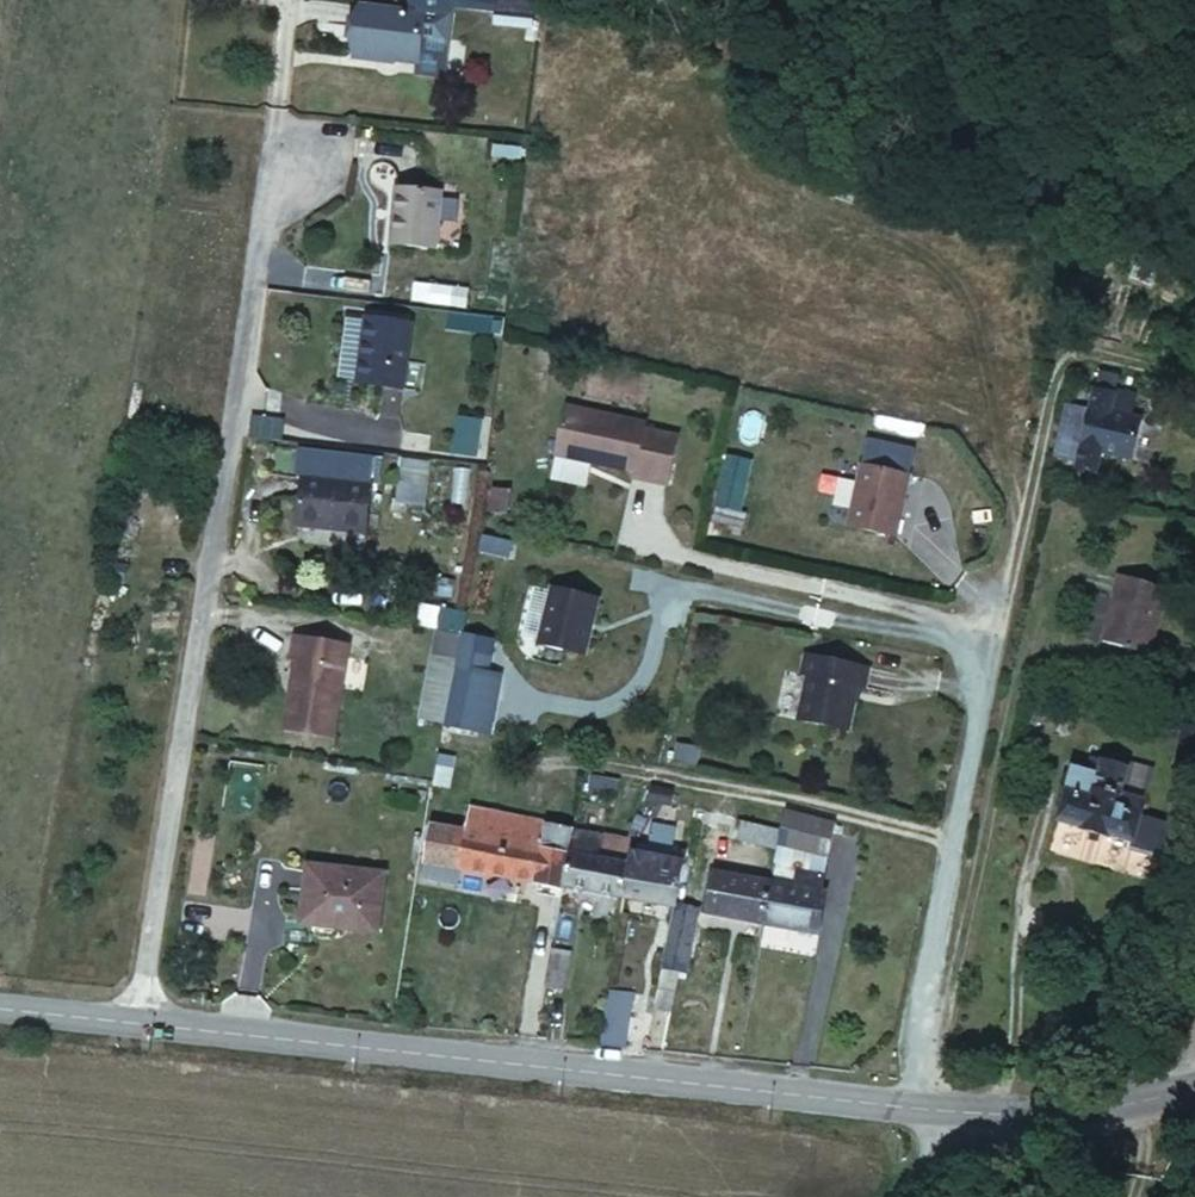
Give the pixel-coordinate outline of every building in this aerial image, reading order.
[(528,7),(492,4),(489,21),(527,25),(528,7)] [(425,13),(363,8),(358,53),(422,58),(425,13)] [(446,184),(403,179),(397,236),(439,241),(446,184)] [(407,322),(363,316),(355,378),(399,383),(407,322)] [(438,318),(438,332),(497,331),(497,318),(438,318)] [(1074,401),(1060,458),(1084,464),(1104,383),(1081,377),(1074,401)] [(1060,458),(1074,401),(1059,399),(1048,457),(1060,458)] [(564,405),(555,454),(634,470),(633,476),(666,483),(676,433),(642,426),(644,421),(564,405)] [(251,417),(250,439),(282,442),(284,420),(251,417)] [(453,452),(476,457),(482,423),(459,418),(453,452)] [(410,452),(360,446),(358,462),(394,466),(393,479),(407,480),(410,452)] [(724,455),(713,510),(742,516),(753,462),(724,455)] [(913,467),(865,457),(851,518),(899,529),(913,467)] [(373,478),(303,471),(299,520),(369,527),(373,478)] [(509,558),(511,544),(483,539),(480,553),(509,558)] [(1154,592),(1108,580),(1092,646),(1137,657),(1154,592)] [(542,585),(531,643),(580,653),(592,595),(542,585)] [(490,637),(458,631),(442,724),(474,729),(490,637)] [(360,645),(306,636),(303,659),(307,659),(303,682),(306,683),(305,690),(302,689),(296,729),(346,737),(360,645)] [(870,663),(807,651),(803,671),(809,672),(800,716),(850,726),(859,682),(865,683),(870,663)] [(442,724),(451,673),(429,668),(419,721),(442,724)] [(666,737),(662,757),(686,762),(690,741),(666,737)] [(1127,761),(1086,750),(1083,763),(1062,758),(1048,815),(1126,835),(1124,844),(1158,852),(1168,816),(1141,809),(1145,795),(1121,788),(1127,761)] [(638,802),(641,787),(624,785),(622,803),(638,806),(638,802)] [(654,789),(641,787),(638,802),(652,803),(654,789)] [(473,875),(558,892),(559,886),(568,826),(466,804),(462,826),(439,820),(429,866),(433,867),(473,875)] [(842,825),(788,814),(781,848),(836,859),(842,825)] [(777,828),(750,823),(747,839),(774,844),(777,828)] [(585,829),(568,826),(559,886),(623,897),(628,863),(593,856),(580,854),(584,831),(585,829)] [(598,834),(584,831),(580,854),(593,856),(598,834)] [(687,869),(629,856),(628,863),(623,897),(678,908),(679,904),(687,869)] [(473,875),(433,867),(430,884),(471,891),(473,875)] [(382,877),(312,871),(308,920),(378,926),(382,877)] [(797,891),(772,885),(764,923),(819,935),(830,880),(800,873),(797,891)] [(764,923),(772,885),(724,875),(717,912),(764,923)] [(703,909),(679,904),(678,908),(663,971),(679,974),(687,977),(703,909)] [(567,953),(549,949),(544,987),(561,989),(567,953)] [(679,974),(663,971),(653,1013),(670,1017),(679,974)] [(605,1003),(598,1046),(623,1049),(630,1007),(605,1003)]
